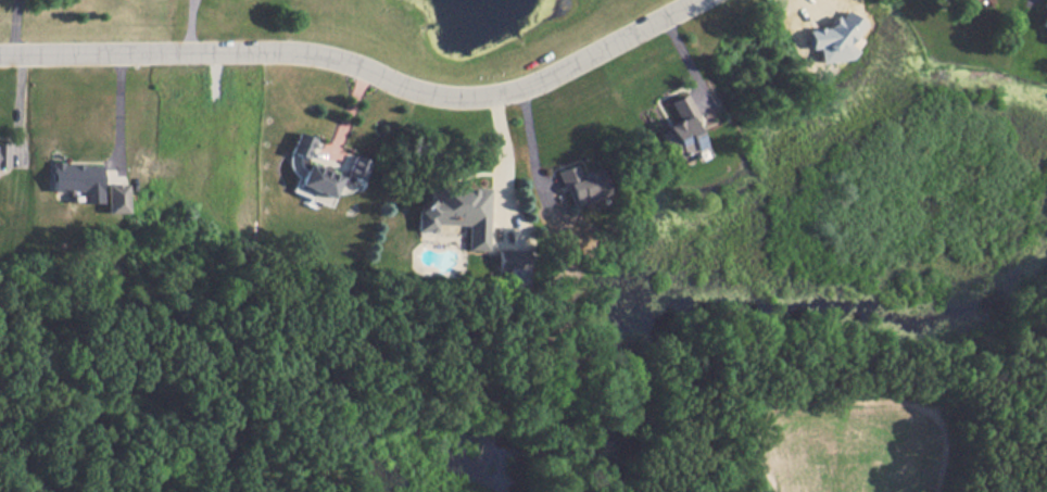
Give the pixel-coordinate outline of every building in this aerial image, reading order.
[(1046,30),(1046,0),(1044,0),(1035,25),(1046,30)] [(817,62),(852,58),(849,37),(859,36),(856,13),(829,16),(830,27),(806,29),(808,49),(816,48),(817,62)] [(689,119),(694,117),(685,94),(667,100),(676,123),(657,130),(668,160),(700,147),(689,119)] [(331,206),(336,192),(362,191),(365,184),(364,175),(369,161),(351,154),(343,177),(325,171),(325,166),(312,166),(303,163),(312,138),(295,132),(289,147),(291,191),(331,206)] [(101,164),(52,164),(52,191),(81,191),(81,203),(101,203),(101,164)] [(557,170),(570,209),(590,202),(592,209),(608,203),(597,169),(578,175),(575,164),(557,170)] [(107,213),(127,213),(127,184),(107,184),(107,213)] [(467,225),(467,250),(487,250),(488,189),(446,188),(446,202),(417,201),(416,232),(437,232),(437,224),(467,225)] [(496,270),(506,271),(506,285),(525,286),(526,251),(497,250),(496,270)]
